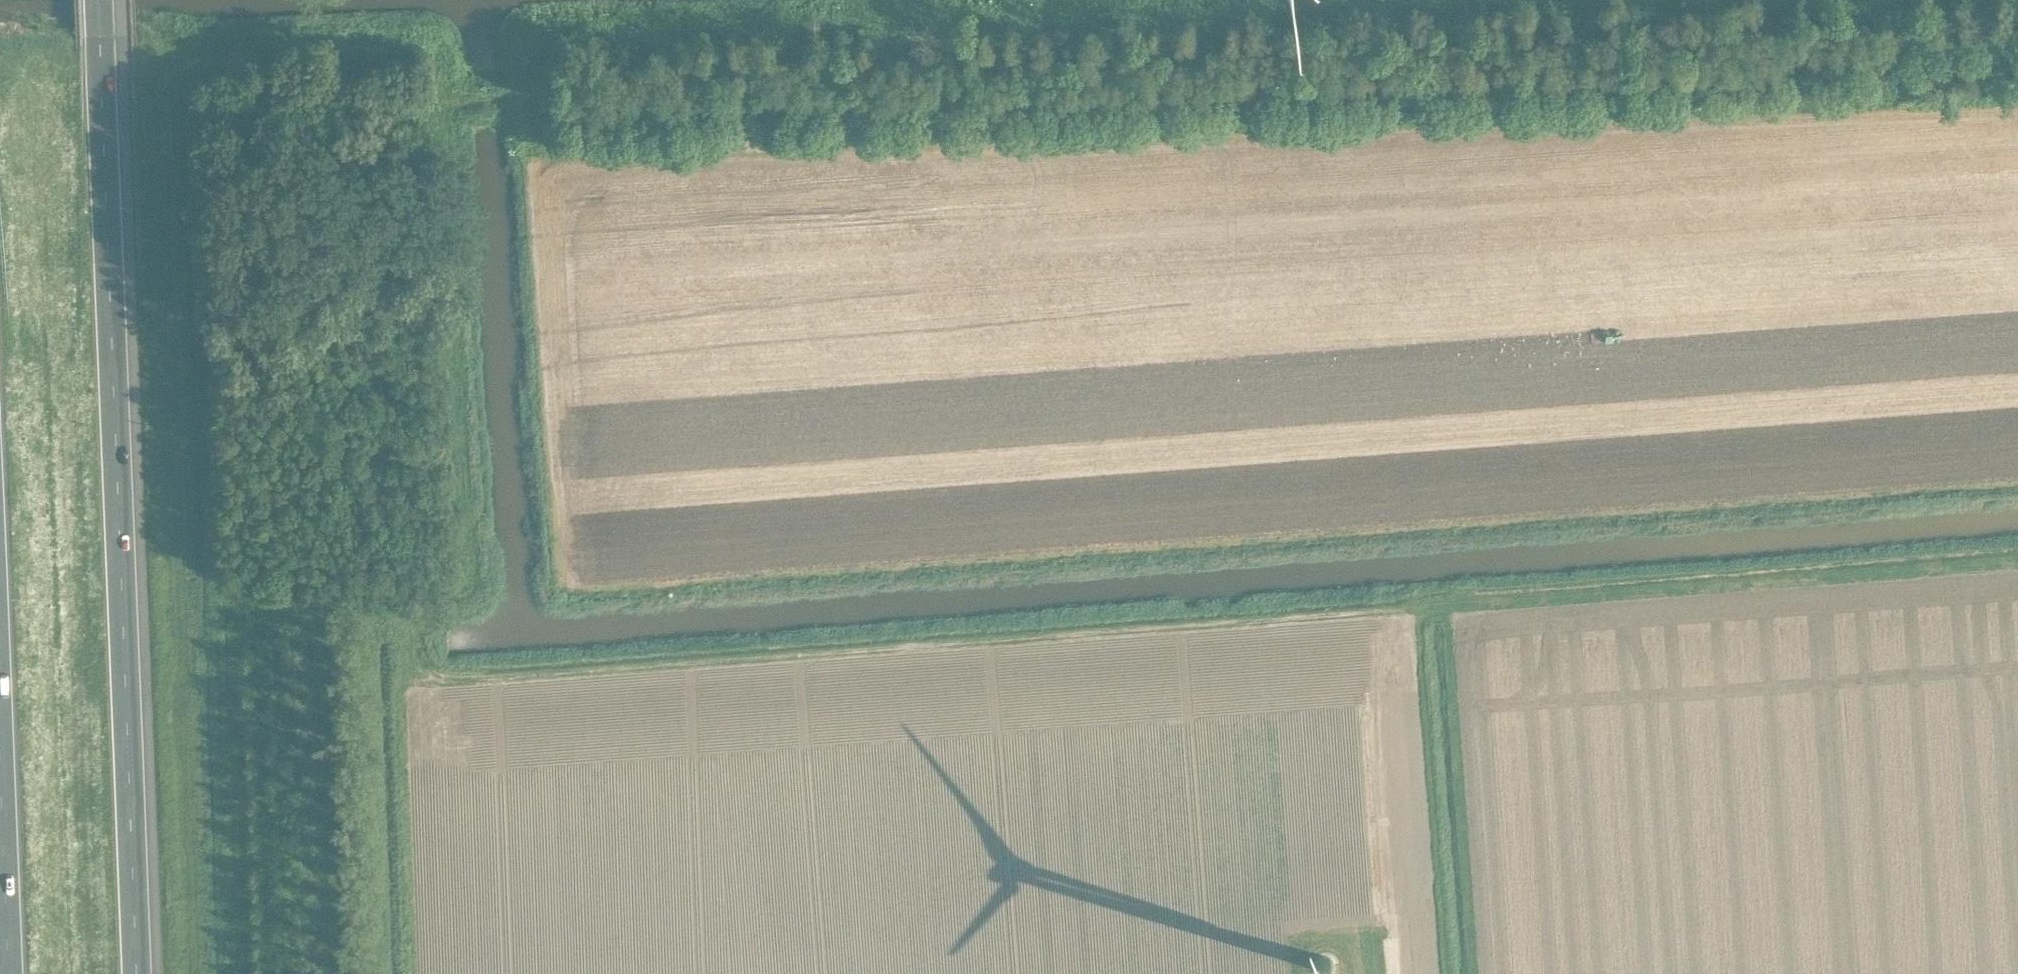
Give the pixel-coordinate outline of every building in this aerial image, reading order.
[(1335,972),(1335,970),(1335,968),(1333,967),(1331,965),(1329,964),(1327,964),(1325,964),(1323,965),(1322,966),(1320,968),(1319,970),(1319,972),(1319,973),(1335,973),(1335,972)]
